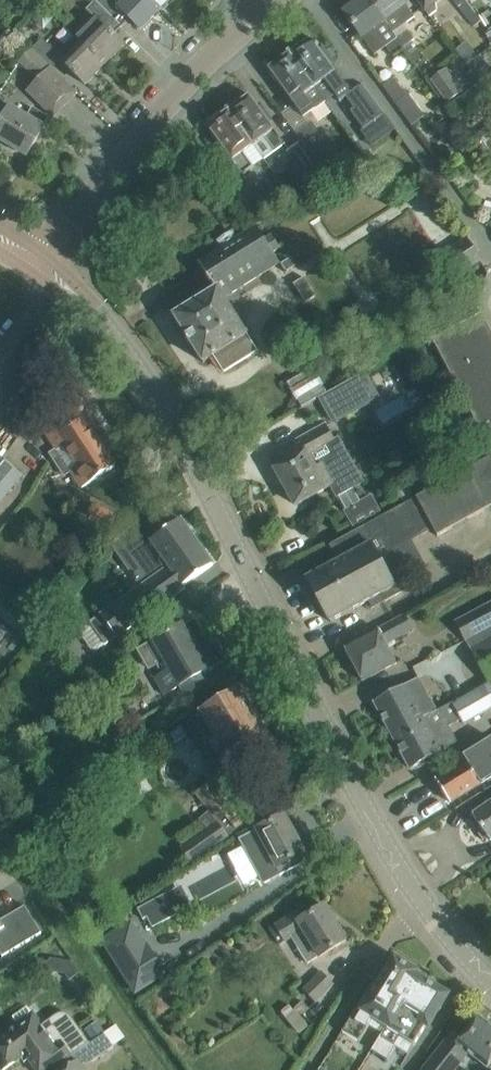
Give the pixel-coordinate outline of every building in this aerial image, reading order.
[(86,9),(94,16),(74,36),(104,65),(123,45),(113,34),(121,27),(95,0),(86,9)] [(121,27),(129,19),(140,29),(159,10),(149,0),(96,0),(95,0),(121,27)] [(159,10),(169,0),(149,0),(159,10)] [(402,48),(368,0),(361,0),(344,13),(361,37),(374,54),(385,47),(392,55),(402,48)] [(405,5),(406,5),(402,0),(368,0),(402,48),(414,64),(423,58),(410,42),(414,39),(403,25),(414,17),(405,5)] [(422,7),(429,16),(436,11),(435,4),(440,0),(417,0),(422,7)] [(466,1),(458,7),(472,26),(480,21),(467,2),(466,1)] [(68,42),(76,51),(63,63),(85,84),(104,65),(74,36),(68,42)] [(32,48),(52,68),(62,58),(42,38),(32,48)] [(364,129),(384,113),(362,84),(350,94),(345,86),(310,38),(289,53),(324,102),(334,94),(340,102),(346,97),(355,109),(351,112),(364,129)] [(28,92),(37,101),(53,117),(76,93),(51,69),(52,68),(32,48),(19,62),(39,81),(28,92)] [(267,68),(280,86),(303,117),(324,102),(289,53),(267,68)] [(462,93),(447,72),(432,82),(448,103),(462,93)] [(406,96),(393,78),(383,86),(409,121),(416,115),(403,98),(406,96)] [(249,95),(227,110),(253,145),(263,159),(285,144),(249,95)] [(30,107),(24,116),(10,108),(0,124),(0,140),(27,156),(43,128),(48,118),(30,107)] [(243,152),(253,145),(227,110),(211,123),(214,128),(210,131),(242,175),(253,167),(243,152)] [(308,125),(296,134),(302,141),(312,155),(328,144),(317,130),(311,122),(308,125)] [(302,141),(287,152),(306,176),(320,166),(312,155),(302,141)] [(411,179),(423,169),(415,158),(402,167),(411,179)] [(234,192),(252,217),(268,205),(250,181),(234,192)] [(271,238),(265,241),(256,227),(236,240),(232,232),(218,241),(222,248),(198,263),(215,290),(174,316),(203,363),(214,356),(224,372),(260,349),(226,296),(279,263),(272,252),(278,249),(271,238)] [(479,260),(466,240),(441,257),(454,277),(479,260)] [(280,263),(279,264),(280,265),(285,271),(284,272),(285,273),(286,272),(286,271),(290,269),(290,270),(291,269),(290,269),(294,266),(295,267),(296,266),(295,265),(291,258),(290,257),(289,258),(281,263),(280,263)] [(315,295),(304,278),(293,284),(305,301),(315,295)] [(478,310),(429,336),(490,452),(490,334),(478,310)] [(4,397),(52,339),(25,316),(0,346),(0,394),(4,397)] [(312,367),(286,382),(301,407),(322,396),(327,393),(312,367)] [(327,393),(322,396),(336,421),(377,397),(364,374),(364,373),(327,393)] [(82,399),(64,400),(65,413),(42,428),(54,445),(52,447),(54,449),(48,453),(63,477),(69,472),(70,474),(72,473),(82,488),(114,467),(83,419),(82,399)] [(331,445),(335,442),(326,425),(297,441),(300,446),(271,462),(295,506),(355,472),(344,452),(337,456),(331,445)] [(22,476),(0,457),(0,503),(22,476)] [(430,459),(420,459),(413,464),(407,472),(418,491),(441,478),(430,459)] [(344,509),(342,510),(352,527),(380,512),(371,494),(359,501),(344,509)] [(116,514),(92,503),(86,516),(109,527),(116,514)] [(97,651),(116,637),(167,602),(185,590),(183,586),(213,565),(181,520),(163,532),(150,541),(150,542),(130,556),(147,582),(89,622),(81,627),(80,634),(90,649),(97,651)] [(338,562),(306,579),(330,622),(399,584),(375,541),(338,562)] [(468,642),(490,630),(490,605),(458,623),(468,642)] [(405,615),(378,629),(344,647),(363,682),(395,664),(385,645),(413,630),(405,615)] [(178,688),(184,697),(205,685),(199,675),(221,662),(211,645),(198,653),(181,625),(163,636),(153,641),(152,640),(137,650),(149,670),(157,665),(161,673),(154,678),(164,697),(178,688)] [(470,650),(489,682),(490,681),(490,638),(470,650)] [(435,712),(417,680),(374,703),(391,736),(435,712)] [(391,736),(409,769),(457,743),(449,727),(461,719),(464,724),(490,708),(490,685),(490,683),(453,704),(452,703),(435,712),(391,736)] [(237,690),(218,701),(203,711),(218,738),(210,742),(218,756),(227,751),(236,767),(255,756),(259,763),(277,752),(274,746),(270,746),(237,690)] [(435,780),(449,803),(468,791),(480,784),(490,777),(490,738),(478,746),(468,752),(450,763),(453,769),(435,780)] [(232,811),(209,783),(196,793),(218,822),(232,811)] [(472,815),(490,841),(490,802),(472,815)] [(266,825),(256,830),(276,868),(277,867),(298,856),(305,852),(285,815),(266,825)] [(191,862),(227,837),(217,823),(181,848),(191,862)] [(171,891),(137,909),(143,920),(146,918),(152,928),(182,913),(171,891)] [(280,944),(291,938),(307,964),(319,956),(319,957),(327,952),(346,941),(324,905),(303,919),(298,911),(270,928),(280,944)] [(2,956),(41,933),(24,906),(0,920),(0,953),(2,956)] [(131,923),(102,941),(135,994),(166,975),(147,946),(146,947),(131,923)] [(394,958),(377,985),(375,988),(370,985),(341,1032),(359,1042),(372,1020),(385,1028),(371,1050),(387,1060),(400,1038),(413,1046),(426,1025),(427,1026),(429,1024),(429,1025),(430,1024),(427,1022),(431,1016),(433,1018),(434,1016),(447,995),(425,981),(424,982),(413,976),(416,972),(394,958)] [(72,964),(51,960),(48,976),(69,980),(72,964)] [(321,972),(303,990),(315,1003),(333,984),(321,972)] [(71,1056),(89,1043),(71,1016),(68,1014),(65,1012),(62,1012),(59,1012),(57,1013),(42,1024),(34,1013),(18,1025),(0,1038),(0,1068),(1,1069),(4,1069),(23,1056),(27,1057),(36,1069),(51,1069),(71,1056)] [(470,1052),(488,1067),(490,1064),(490,1027),(482,1020),(464,1043),(451,1033),(436,1052),(422,1069),(455,1069),(470,1052)] [(62,1069),(85,1069),(81,1065),(83,1063),(88,1064),(114,1047),(104,1033),(89,1043),(71,1056),(75,1061),(63,1069),(62,1069)]
